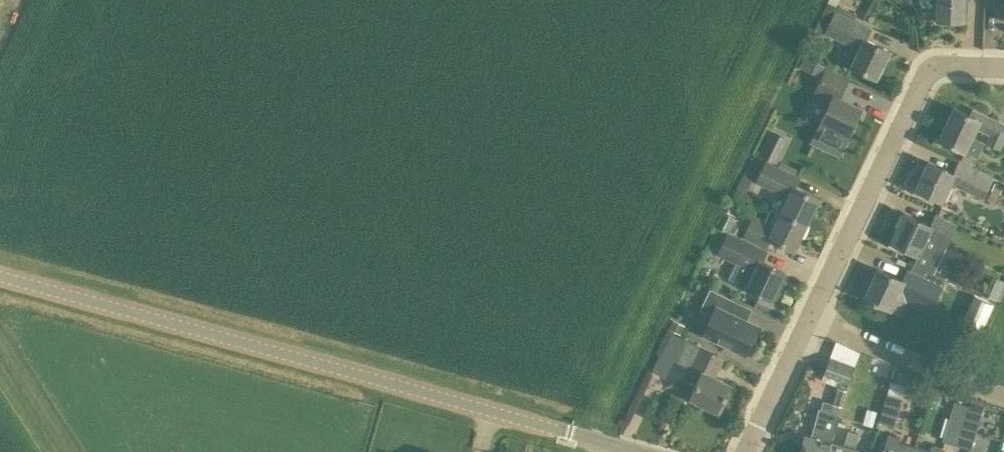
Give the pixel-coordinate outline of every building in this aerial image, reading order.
[(963,20),(964,0),(939,0),(938,19),(963,20)] [(877,78),(890,51),(868,40),(873,28),(854,19),(857,14),(839,5),(838,7),(828,2),(816,27),(825,31),(824,33),(860,50),(852,66),(877,78)] [(821,76),(826,65),(816,61),(811,72),(821,76)] [(831,101),(812,141),(815,143),(840,155),(862,108),(841,98),(851,77),(826,65),(821,76),(813,93),(831,101)] [(1003,140),(1003,123),(998,120),(974,109),(971,115),(955,107),(940,139),(976,156),(983,142),(972,137),(976,127),(991,134),(987,142),(1000,148),(1003,140)] [(789,137),(772,128),(759,154),(776,163),(789,137)] [(916,188),(942,200),(950,183),(983,199),(994,176),(959,159),(952,173),(929,162),(916,188)] [(777,209),(772,207),(808,224),(820,198),(797,187),(801,176),(766,160),(755,182),(784,196),(777,209)] [(795,249),(808,224),(772,207),(766,220),(753,214),(742,237),(766,249),(772,238),(795,249)] [(904,252),(906,248),(919,254),(914,264),(930,270),(941,246),(946,249),(957,224),(936,213),(930,224),(905,212),(896,231),(895,230),(888,245),(904,252)] [(723,228),(735,234),(741,220),(730,215),(723,228)] [(772,299),(785,271),(762,261),(767,250),(746,240),(728,231),(717,254),(735,263),(756,272),(748,288),(772,299)] [(890,308),(887,313),(899,318),(907,302),(930,311),(944,281),(959,288),(960,284),(956,281),(940,274),(939,276),(930,270),(914,264),(912,270),(907,268),(902,280),(879,268),(877,272),(865,296),(890,308)] [(996,277),(989,295),(1000,300),(1003,292),(1003,290),(1003,280),(996,277)] [(714,317),(705,335),(746,354),(759,326),(727,311),(733,299),(711,289),(701,311),(714,317)] [(981,332),(993,304),(974,296),(962,323),(981,332)] [(684,324),(672,319),(668,327),(680,333),(684,324)] [(719,410),(731,384),(716,377),(725,357),(687,339),(687,340),(670,332),(661,353),(677,361),(677,362),(702,374),(691,398),(719,410)] [(831,356),(855,365),(860,351),(836,340),(831,356)] [(833,443),(832,442),(838,416),(839,413),(848,382),(849,382),(856,365),(855,365),(831,356),(829,355),(823,370),(823,372),(838,378),(831,403),(822,400),(820,408),(819,408),(811,436),(807,435),(802,451),(830,451),(833,443)] [(897,370),(894,381),(906,385),(909,373),(897,370)] [(895,426),(903,399),(887,394),(879,421),(895,426)] [(971,449),(983,409),(984,401),(971,397),(969,406),(957,445),(971,449)] [(957,445),(969,406),(954,401),(942,441),(957,445)] [(876,411),(867,409),(863,424),(872,426),(876,411)] [(843,446),(833,443),(830,451),(859,451),(859,450),(856,449),(860,433),(848,430),(843,446)] [(915,446),(899,442),(901,437),(888,433),(883,451),(914,451),(915,446)]
